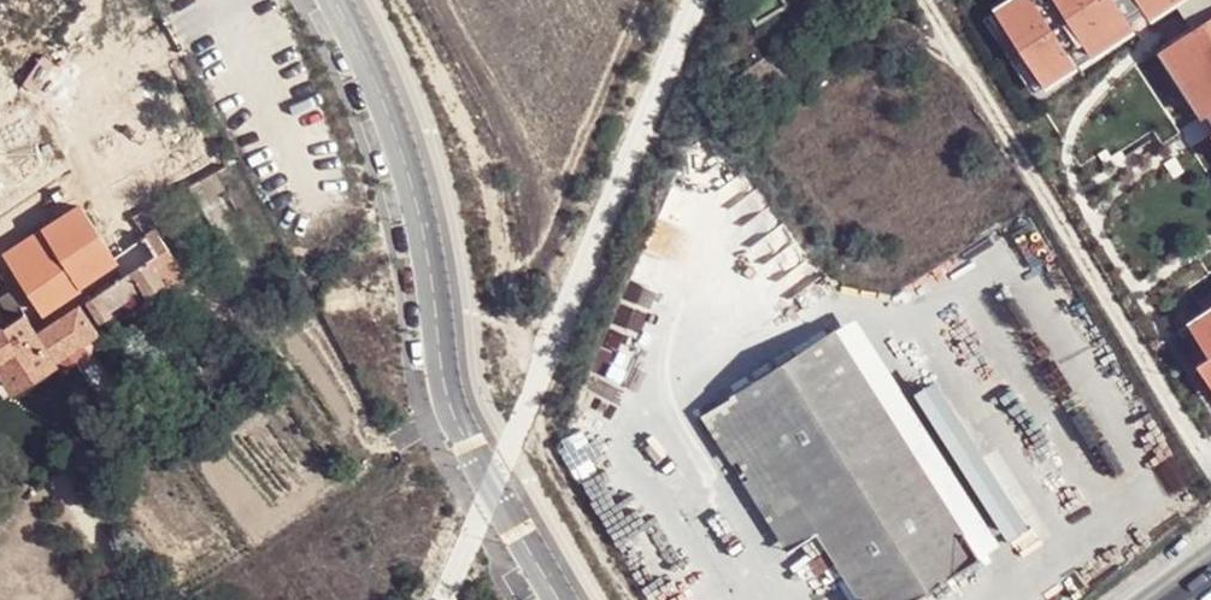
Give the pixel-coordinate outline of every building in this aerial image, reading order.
[(984,22),(1029,91),(1168,0),(1020,0),(984,22)] [(1191,29),(1171,42),(1210,101),(1210,0),(1174,0),(1191,29)] [(11,330),(0,336),(0,382),(7,379),(11,385),(62,355),(66,360),(76,361),(94,351),(96,340),(93,334),(101,330),(95,317),(115,308),(112,304),(145,285),(149,290),(164,280),(156,265),(169,257),(151,228),(111,252),(86,206),(10,249),(43,312),(11,330)] [(730,401),(836,333),(814,299),(671,393),(775,559),(815,534),(730,401)] [(1174,330),(1210,385),(1210,304),(1174,330)] [(11,330),(0,309),(0,336),(11,330)] [(836,333),(730,401),(815,534),(858,599),(914,599),(981,557),(836,333)]
